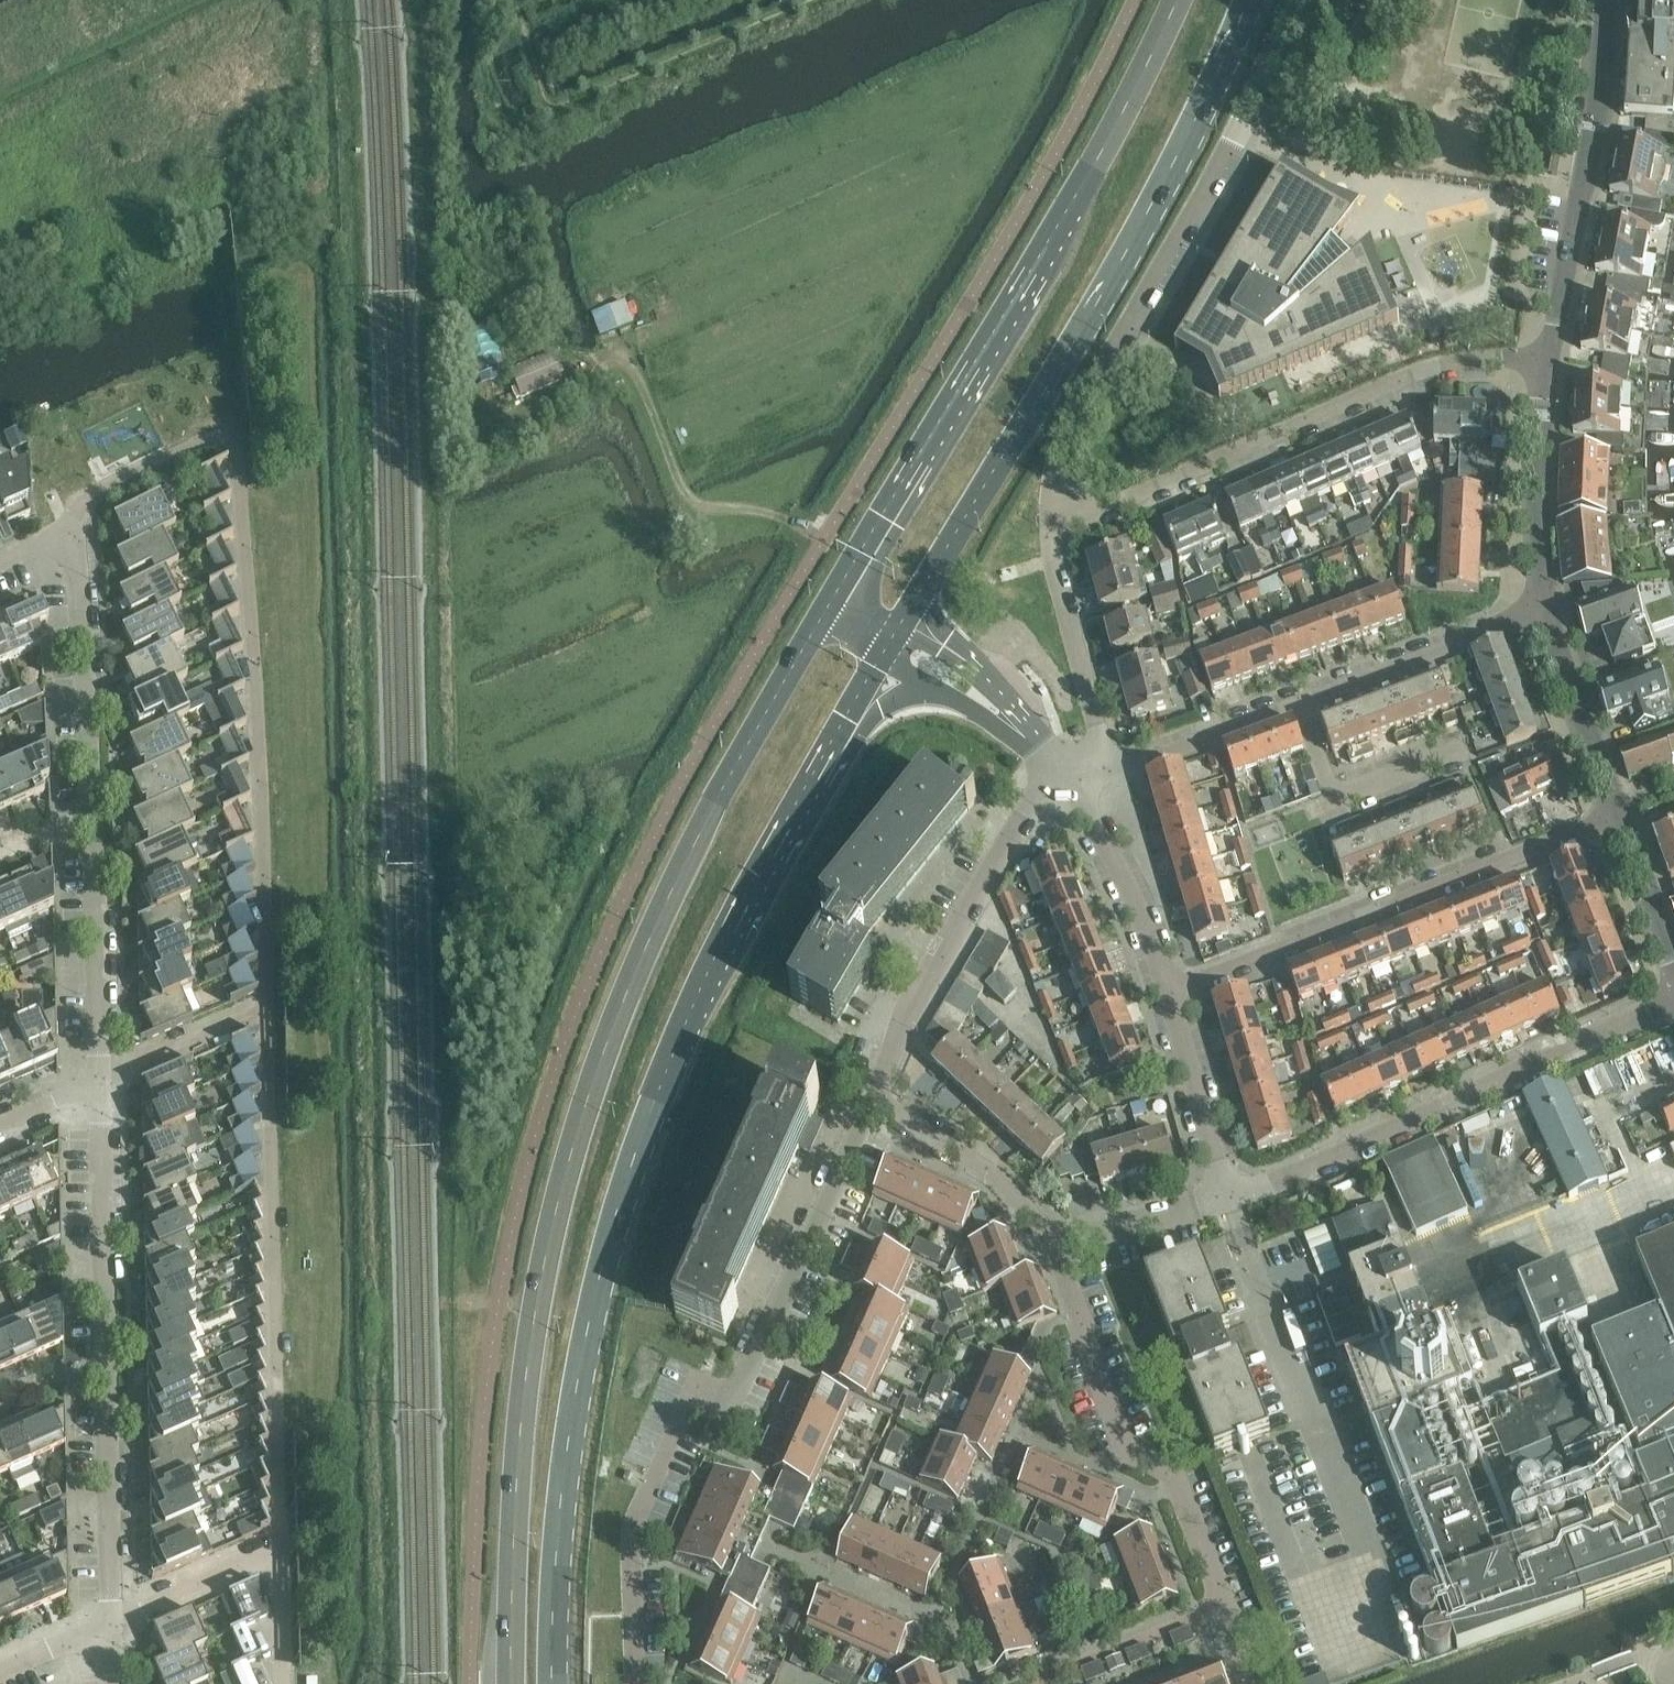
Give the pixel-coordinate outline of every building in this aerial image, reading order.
[(1646,132),(1673,137),(1673,6),(1655,6),(1638,10),(1638,12),(1640,11),(1638,43),(1629,43),(1624,115),(1626,116),(1626,115),(1647,116),(1646,132)] [(1631,210),(1660,216),(1662,203),(1656,201),(1659,184),(1656,183),(1659,167),(1662,168),(1665,150),(1672,151),(1673,140),(1673,137),(1646,132),(1643,146),(1620,141),(1617,156),(1612,160),(1615,165),(1615,169),(1609,173),(1613,178),(1610,193),(1633,197),(1631,210)] [(1192,320),(1179,343),(1187,348),(1207,360),(1211,362),(1215,371),(1226,397),(1327,353),(1364,337),(1386,327),(1395,323),(1371,269),(1363,251),(1351,262),(1345,256),(1351,250),(1343,243),(1337,249),(1333,244),(1355,216),(1281,172),(1217,278),(1192,320)] [(1601,243),(1601,245),(1646,254),(1651,228),(1664,231),(1666,217),(1660,216),(1631,210),(1628,224),(1605,219),(1603,234),(1597,238),(1601,243)] [(1606,287),(1644,294),(1648,294),(1651,281),(1641,279),(1646,254),(1601,245),(1600,248),(1595,251),(1598,257),(1596,271),(1609,274),(1606,287)] [(1587,321),(1586,323),(1632,331),(1636,306),(1641,307),(1644,294),(1606,287),(1604,300),(1591,297),(1588,312),(1583,316),(1587,321)] [(610,307),(592,314),(600,336),(618,330),(610,307)] [(1605,354),(1602,367),(1629,372),(1632,358),(1627,357),(1632,331),(1586,323),(1586,325),(1580,329),(1584,335),(1581,349),(1605,354)] [(562,380),(551,354),(509,373),(516,388),(512,389),(516,399),(562,380)] [(1575,405),(1575,407),(1621,409),(1622,383),(1627,383),(1629,372),(1602,367),(1600,381),(1576,380),(1575,395),(1570,400),(1575,405)] [(1436,407),(1435,442),(1451,442),(1451,453),(1460,454),(1460,443),(1461,408),(1436,407)] [(1621,409),(1575,407),(1575,409),(1570,413),(1574,418),(1574,433),(1597,434),(1596,448),(1624,449),(1625,435),(1620,435),(1621,409)] [(1461,408),(1460,443),(1486,444),(1486,440),(1492,441),(1493,424),(1486,423),(1487,409),(1461,408)] [(1408,419),(1385,429),(1399,461),(1422,451),(1408,419)] [(4,435),(11,451),(27,444),(20,428),(4,435)] [(1385,429),(1362,439),(1376,471),(1399,461),(1385,429)] [(1362,439),(1340,449),(1354,481),(1376,471),(1362,439)] [(1559,512),(1606,514),(1607,514),(1609,471),(1610,471),(1610,470),(1608,470),(1609,453),(1610,453),(1610,451),(1562,448),(1559,512)] [(1317,459),(1331,491),(1345,485),(1349,495),(1358,491),(1353,481),(1354,481),(1340,449),(1317,459)] [(1451,453),(1450,467),(1459,468),(1460,454),(1451,453)] [(1460,454),(1459,468),(1469,468),(1469,454),(1460,454)] [(1317,459),(1294,469),(1313,511),(1322,507),(1317,497),(1331,491),(1317,459)] [(202,511),(203,512),(230,499),(230,498),(229,498),(214,469),(228,462),(227,460),(200,474),(200,476),(201,475),(210,493),(197,499),(203,511),(202,511)] [(11,515),(13,521),(12,521),(13,523),(25,518),(30,516),(25,505),(28,504),(30,504),(26,467),(24,467),(24,469),(11,474),(8,467),(0,470),(0,519),(11,515)] [(1411,468),(1403,471),(1409,484),(1417,481),(1411,468)] [(1272,479),(1286,511),(1300,505),(1304,515),(1313,511),(1294,469),(1272,479)] [(1409,484),(1403,471),(1394,475),(1400,488),(1409,484)] [(1263,521),(1267,531),(1277,527),(1272,517),(1286,511),(1272,479),(1249,489),(1263,521)] [(1358,491),(1364,504),(1372,500),(1366,488),(1358,491)] [(1240,530),(1263,521),(1249,489),(1226,499),(1240,530)] [(1447,489),(1446,514),(1482,516),(1483,491),(1447,489)] [(1358,491),(1349,495),(1355,508),(1364,504),(1358,491)] [(126,550),(127,550),(175,526),(174,526),(159,496),(160,496),(159,495),(126,511),(127,522),(119,526),(125,539),(128,538),(129,548),(126,550)] [(1404,498),(1403,513),(1414,513),(1415,498),(1404,498)] [(205,549),(206,550),(233,536),(232,535),(217,506),(231,499),(230,499),(203,512),(203,513),(204,513),(213,530),(200,537),(206,548),(205,549)] [(1639,505),(1624,505),(1625,516),(1639,515),(1639,505)] [(1211,506),(1188,516),(1202,548),(1225,538),(1211,506)] [(1322,507),(1313,511),(1318,524),(1327,520),(1322,507)] [(1313,511),(1304,515),(1310,528),(1318,524),(1313,511)] [(1559,512),(1559,521),(1606,517),(1606,514),(1559,512)] [(1414,513),(1403,513),(1402,528),(1413,529),(1414,513)] [(1446,514),(1444,540),(1481,542),(1482,516),(1446,514)] [(1188,516),(1165,526),(1178,558),(1180,561),(1190,557),(1194,555),(1197,561),(1203,559),(1206,558),(1202,548),(1188,516)] [(1606,517),(1559,521),(1558,521),(1564,584),(1612,580),(1606,517)] [(129,587),(130,588),(178,564),(177,563),(162,534),(175,527),(175,526),(127,550),(127,551),(129,550),(130,559),(121,564),(128,577),(131,575),(132,586),(129,587)] [(1277,527),(1267,531),(1273,544),(1282,540),(1277,527)] [(1352,527),(1346,529),(1351,539),(1352,539),(1356,537),(1352,527)] [(1273,544),(1267,531),(1259,534),(1265,547),(1273,544)] [(1148,540),(1159,566),(1173,560),(1161,534),(1148,540)] [(208,586),(208,587),(236,573),(235,572),(234,573),(220,544),(233,537),(233,536),(206,550),(207,550),(216,568),(203,574),(209,586),(208,586)] [(1088,558),(1094,583),(1133,572),(1126,549),(1131,547),(1129,538),(1105,544),(1108,553),(1105,553),(1104,550),(1090,554),(1091,557),(1088,558)] [(1444,540),(1443,566),(1480,567),(1481,542),(1444,540)] [(1368,555),(1363,542),(1353,546),(1358,559),(1368,555)] [(1252,548),(1240,553),(1251,578),(1252,578),(1253,579),(1264,574),(1252,548)] [(1401,548),(1401,564),(1412,564),(1412,548),(1401,548)] [(1341,551),(1332,554),(1337,568),(1346,564),(1341,551)] [(1214,554),(1206,558),(1212,571),(1213,570),(1220,567),(1223,566),(1218,554),(1217,553),(1214,554)] [(1251,578),(1240,553),(1227,559),(1239,584),(1251,578)] [(1337,568),(1332,554),(1323,558),(1328,571),(1337,568)] [(1203,559),(1197,561),(1198,564),(1203,574),(1204,577),(1206,576),(1213,573),(1212,571),(1206,558),(1203,559)] [(132,624),(132,625),(181,601),(180,600),(179,601),(164,571),(178,564),(130,588),(132,587),(133,597),(124,601),(131,614),(134,612),(135,623),(132,624)] [(1412,564),(1401,564),(1400,578),(1411,579),(1412,564)] [(1480,567),(1443,566),(1442,591),(1479,593),(1480,567)] [(1299,568),(1290,571),(1295,585),(1304,581),(1299,568)] [(1295,585),(1290,571),(1281,575),(1286,588),(1295,585)] [(1133,572),(1094,583),(1101,608),(1139,597),(1133,572)] [(211,623),(211,624),(238,610),(237,610),(222,581),(236,574),(236,573),(208,587),(209,588),(210,587),(218,605),(206,611),(211,623)] [(1150,590),(1154,603),(1179,597),(1175,583),(1150,590)] [(1191,589),(1196,601),(1211,594),(1206,583),(1191,589)] [(1257,585),(1247,589),(1252,602),(1262,598),(1257,585)] [(1621,585),(1583,588),(1589,604),(1576,609),(1587,638),(1602,632),(1614,665),(1643,655),(1631,621),(1644,617),(1633,588),(1624,591),(1621,585)] [(1394,588),(1373,596),(1384,628),(1406,620),(1394,588)] [(1252,602),(1247,589),(1238,592),(1243,605),(1252,602)] [(1373,596),(1351,604),(1363,636),(1384,628),(1373,596)] [(1179,597),(1154,603),(1157,617),(1183,610),(1179,597)] [(135,662),(183,638),(182,638),(167,608),(181,602),(181,601),(132,625),(133,626),(135,625),(136,634),(127,638),(133,651),(137,650),(137,660),(135,662)] [(1215,602),(1206,606),(1210,619),(1220,615),(1215,602)] [(1351,604),(1330,612),(1341,644),(1363,636),(1351,604)] [(1210,619),(1206,606),(1196,609),(1201,622),(1210,619)] [(1189,612),(1187,612),(1192,626),(1201,622),(1196,609),(1189,612)] [(0,616),(0,640),(9,661),(40,647),(41,647),(39,618),(38,618),(38,620),(22,627),(14,610),(0,616)] [(214,663),(215,664),(243,651),(242,650),(241,650),(225,618),(239,611),(238,610),(211,624),(212,625),(221,642),(208,649),(215,662),(214,663)] [(1330,612),(1308,620),(1320,652),(1341,644),(1330,612)] [(1106,625),(1113,651),(1151,640),(1144,614),(1106,625)] [(1308,620),(1287,628),(1298,660),(1320,652),(1308,620)] [(1287,628),(1265,636),(1277,668),(1298,660),(1287,628)] [(1265,636),(1244,644),(1255,676),(1277,668),(1265,636)] [(138,699),(138,700),(187,677),(186,676),(186,677),(170,646),(184,639),(183,638),(135,662),(135,663),(138,662),(138,671),(130,676),(136,688),(139,687),(140,698),(138,699)] [(1192,653),(1189,639),(1163,646),(1166,660),(1192,653)] [(9,661),(0,640),(0,665),(9,661)] [(1473,653),(1481,676),(1512,665),(1503,641),(1473,653)] [(1244,644),(1222,652),(1234,684),(1255,676),(1244,644)] [(216,700),(217,701),(244,688),(244,687),(243,688),(229,658),(243,652),(243,651),(215,664),(215,665),(216,664),(224,682),(211,688),(217,700),(216,700)] [(1234,684),(1222,652),(1201,660),(1212,692),(1234,684)] [(1469,667),(1467,655),(1456,659),(1461,670),(1469,667)] [(1118,668),(1125,692),(1163,682),(1156,657),(1118,668)] [(1599,693),(1598,693),(1601,703),(1602,704),(1608,721),(1609,720),(1627,713),(1634,733),(1656,725),(1651,711),(1649,705),(1668,698),(1668,699),(1670,698),(1669,696),(1659,671),(1658,671),(1658,672),(1652,674),(1650,667),(1648,664),(1607,679),(1611,689),(1599,693)] [(1481,676),(1490,699),(1520,688),(1512,665),(1481,676)] [(1446,670),(1415,682),(1428,717),(1442,712),(1444,717),(1442,718),(1446,728),(1458,723),(1445,687),(1452,685),(1446,670)] [(1183,677),(1191,700),(1207,694),(1198,671),(1183,677)] [(139,737),(140,737),(189,714),(188,714),(187,714),(173,685),(187,678),(187,677),(138,700),(138,701),(140,699),(141,709),(132,713),(138,726),(142,725),(142,735),(139,737)] [(1465,682),(1469,694),(1477,691),(1476,678),(1465,682)] [(1163,682),(1125,692),(1132,717),(1170,706),(1163,682)] [(1415,682),(1391,691),(1410,741),(1422,737),(1418,727),(1416,728),(1414,723),(1428,717),(1415,682)] [(38,684),(22,691),(28,702),(43,696),(38,684)] [(218,738),(246,725),(245,725),(231,695),(245,689),(244,688),(217,701),(205,707),(219,737),(218,738)] [(1490,699),(1498,723),(1529,711),(1520,688),(1490,699)] [(28,702),(22,691),(7,698),(12,709),(28,702)] [(1391,691),(1368,700),(1381,735),(1395,730),(1397,735),(1394,736),(1398,745),(1410,741),(1391,691)] [(1368,700),(1344,709),(1362,759),(1375,754),(1371,745),(1369,746),(1367,740),(1381,735),(1368,700)] [(1473,705),(1478,717),(1486,714),(1484,701),(1473,705)] [(14,716),(17,715),(22,726),(46,725),(45,702),(14,716)] [(1362,759),(1344,709),(1320,718),(1333,753),(1348,747),(1350,753),(1348,753),(1351,763),(1362,759)] [(1529,711),(1498,723),(1507,746),(1538,735),(1529,711)] [(141,774),(141,775),(190,752),(190,751),(189,752),(175,721),(189,715),(189,714),(140,737),(140,738),(142,737),(143,746),(134,750),(140,763),(143,762),(144,773),(141,774)] [(1293,720),(1270,729),(1282,759),(1305,750),(1293,720)] [(1482,729),(1486,740),(1494,737),(1493,724),(1482,729)] [(220,775),(220,776),(248,763),(247,762),(233,733),(246,726),(246,725),(218,738),(219,739),(220,739),(228,757),(215,763),(221,775),(220,775)] [(1270,729),(1247,737),(1258,768),(1282,759),(1270,729)] [(1620,754),(1630,781),(1673,764),(1670,754),(1673,752),(1673,734),(1620,754)] [(47,737),(14,752),(17,759),(17,760),(18,764),(19,763),(34,798),(44,794),(40,785),(47,782),(47,783),(49,782),(47,737)] [(1258,768),(1247,737),(1223,746),(1235,777),(1258,768)] [(0,761),(0,779),(13,808),(34,798),(19,763),(18,764),(17,760),(17,759),(14,752),(13,752),(14,754),(0,761)] [(143,811),(143,812),(192,789),(192,788),(191,789),(177,759),(191,752),(190,752),(141,775),(142,775),(144,774),(144,784),(136,788),(142,801),(145,799),(146,810),(143,811)] [(1209,756),(1213,771),(1223,768),(1219,753),(1209,756)] [(1544,758),(1522,768),(1535,798),(1557,787),(1552,777),(1544,758)] [(222,812),(222,813),(250,800),(249,799),(248,800),(235,770),(248,764),(248,763),(220,776),(221,777),(221,776),(229,793),(216,800),(222,812)] [(1148,774),(1155,798),(1189,788),(1182,764),(1148,774)] [(1223,768),(1213,771),(1216,780),(1226,778),(1223,768)] [(1522,768),(1499,778),(1513,808),(1535,798),(1522,768)] [(1566,772),(1552,777),(1557,787),(1557,788),(1570,783),(1566,772)] [(874,942),(868,937),(977,800),(961,787),(953,796),(929,777),(825,907),(844,923),(832,943),(827,940),(793,997),(838,1023),(870,970),(873,971),(880,962),(891,956),(890,955),(887,957),(879,941),(882,940),(881,938),(874,942)] [(1513,808),(1499,778),(1487,784),(1501,814),(1513,808)] [(13,808),(0,779),(0,813),(13,808)] [(1454,781),(1443,785),(1462,835),(1486,826),(1472,791),(1458,797),(1456,791),(1458,791),(1454,781)] [(1317,782),(1307,786),(1312,798),(1321,795),(1317,782)] [(1439,804),(1425,809),(1439,844),(1462,835),(1443,785),(1431,790),(1434,800),(1437,799),(1439,804)] [(1155,798),(1162,823),(1196,812),(1189,788),(1155,798)] [(145,849),(194,826),(193,826),(179,796),(192,790),(192,789),(143,812),(143,813),(146,812),(146,821),(138,825),(144,838),(147,837),(147,847),(145,849)] [(1220,795),(1223,805),(1233,802),(1230,793),(1220,795)] [(1279,796),(1270,800),(1275,812),(1284,809),(1279,796)] [(225,852),(225,853),(253,840),(252,840),(236,807),(250,801),(250,800),(222,813),(222,814),(223,814),(231,831),(218,837),(225,851),(225,852)] [(1275,812),(1270,800),(1261,803),(1266,816),(1275,812)] [(1407,800),(1396,804),(1415,854),(1439,844),(1425,809),(1411,815),(1409,810),(1411,809),(1407,800)] [(1233,802),(1223,805),(1228,823),(1238,820),(1233,802)] [(1392,823),(1378,828),(1392,863),(1415,854),(1396,804),(1384,809),(1388,818),(1390,817),(1392,823)] [(1162,823),(1169,847),(1203,837),(1196,812),(1162,823)] [(1361,818),(1348,823),(1368,872),(1392,863),(1378,828),(1364,834),(1362,828),(1364,827),(1361,818)] [(1368,872),(1348,823),(1337,827),(1341,837),(1343,836),(1345,841),(1330,847),(1344,882),(1368,872)] [(136,892),(169,877),(197,865),(203,862),(197,850),(196,850),(193,843),(187,846),(180,834),(194,827),(194,826),(145,849),(134,854),(135,855),(136,855),(145,875),(149,874),(149,885),(136,891),(136,892)] [(1655,834),(1671,880),(1673,879),(1673,828),(1655,834)] [(1169,847),(1176,871),(1210,861),(1203,837),(1169,847)] [(226,882),(226,883),(254,870),(252,870),(241,846),(253,841),(253,840),(225,853),(225,854),(226,853),(232,865),(221,869),(226,882)] [(1234,843),(1237,853),(1247,850),(1244,840),(1234,843)] [(1247,850),(1237,853),(1242,870),(1252,867),(1247,850)] [(1551,865),(1562,891),(1592,880),(1582,853),(1551,865)] [(1034,871),(1044,896),(1074,884),(1064,859),(1034,871)] [(1176,871),(1183,895),(1217,885),(1210,861),(1176,871)] [(197,865),(169,877),(136,892),(138,892),(138,895),(137,895),(137,898),(138,898),(138,910),(140,910),(144,918),(178,903),(179,904),(190,900),(178,874),(198,865),(197,865)] [(227,912),(227,913),(255,900),(252,901),(242,877),(254,871),(254,870),(226,883),(227,883),(232,895),(221,899),(227,912)] [(10,882),(11,885),(12,884),(28,921),(54,909),(53,894),(52,895),(46,881),(40,884),(35,874),(30,876),(29,874),(10,882)] [(1517,879),(1494,888),(1505,918),(1528,909),(1517,879)] [(1562,891),(1572,918),(1602,906),(1592,880),(1562,891)] [(1524,887),(1531,904),(1540,900),(1533,883),(1524,887)] [(5,931),(9,940),(32,930),(28,921),(12,884),(11,885),(0,890),(0,920),(5,931)] [(1044,896),(1054,920),(1083,909),(1074,884),(1044,896)] [(1183,895),(1190,919),(1225,909),(1217,885),(1183,895)] [(1248,891),(1251,901),(1261,898),(1258,888),(1248,891)] [(1494,888),(1471,897),(1483,927),(1505,918),(1494,888)] [(999,897),(1004,912),(1013,908),(1008,894),(999,897)] [(1471,897),(1448,906),(1460,936),(1483,927),(1471,897)] [(1261,898),(1251,901),(1256,918),(1266,915),(1261,898)] [(227,942),(228,943),(256,931),(255,930),(253,931),(243,907),(255,901),(255,900),(227,913),(227,914),(228,913),(233,925),(222,930),(228,942),(227,942)] [(1540,900),(1531,904),(1537,920),(1546,916),(1540,900)] [(141,940),(145,948),(179,933),(180,935),(190,930),(179,904),(178,903),(144,918),(136,921),(137,923),(138,922),(139,926),(138,926),(138,928),(138,940),(141,940)] [(1448,906),(1425,915),(1437,945),(1460,936),(1448,906)] [(1572,918),(1582,944),(1613,932),(1602,906),(1572,918)] [(1013,908),(1004,912),(1009,924),(1018,920),(1013,908)] [(1054,920),(1063,945),(1093,933),(1083,909),(1054,920)] [(1225,909),(1190,919),(1197,944),(1232,934),(1225,909)] [(1425,915),(1402,924),(1414,954),(1437,945),(1425,915)] [(1402,924),(1379,933),(1391,963),(1414,954),(1402,924)] [(228,973),(256,961),(256,960),(254,961),(243,937),(256,932),(256,931),(228,943),(228,944),(233,955),(223,960),(228,972),(228,973)] [(988,932),(982,942),(1004,955),(1010,945),(988,932)] [(1582,944),(1592,970),(1623,958),(1613,932),(1582,944)] [(142,970),(145,979),(180,964),(180,965),(191,960),(180,935),(179,933),(145,948),(137,952),(137,953),(139,952),(139,956),(138,958),(139,958),(139,970),(142,970)] [(1063,945),(1073,970),(1103,958),(1093,933),(1063,945)] [(1379,933),(1357,942),(1368,972),(1391,963),(1379,933)] [(1528,936),(1515,942),(1519,951),(1531,945),(1528,936)] [(36,947),(39,956),(49,952),(45,942),(37,942),(38,946),(36,947)] [(982,942),(976,952),(998,966),(1004,955),(982,942)] [(1229,942),(1216,948),(1219,957),(1233,952),(1229,942)] [(1357,942),(1334,951),(1345,981),(1368,972),(1357,942)] [(1519,951),(1515,942),(1502,947),(1506,956),(1519,951)] [(1537,946),(1543,959),(1552,956),(1546,942),(1537,946)] [(1018,946),(1024,961),(1033,957),(1027,943),(1018,946)] [(16,956),(20,964),(31,959),(28,951),(16,956)] [(1334,951),(1311,960),(1323,990),(1345,981),(1334,951)] [(976,952),(969,962),(992,976),(998,966),(976,952)] [(1483,955),(1470,961),(1473,970),(1486,964),(1483,955)] [(16,973),(16,974),(20,972),(23,980),(19,980),(56,980),(55,956),(54,956),(54,957),(16,973)] [(1523,956),(1510,962),(1514,971),(1526,965),(1523,956)] [(1552,956),(1543,959),(1549,973),(1558,969),(1552,956)] [(1024,961),(1033,984),(1042,981),(1033,957),(1024,961)] [(1073,970),(1083,994),(1112,982),(1103,958),(1073,970)] [(1623,958),(1592,970),(1603,996),(1633,984),(1623,958)] [(1323,990),(1311,960),(1288,969),(1300,999),(1323,990)] [(8,969),(5,961),(0,963),(0,973),(8,969)] [(256,961),(228,973),(229,974),(234,986),(223,990),(229,1003),(229,1005),(257,992),(257,991),(255,991),(244,968),(257,962),(256,961)] [(1473,970),(1470,961),(1457,966),(1461,975),(1473,970)] [(969,962),(963,972),(986,986),(992,976),(969,962)] [(1514,971),(1510,962),(1497,967),(1501,976),(1514,971)] [(142,1000),(146,1009),(180,994),(181,995),(192,991),(180,965),(180,964),(145,979),(137,982),(138,983),(140,983),(140,986),(139,986),(139,989),(139,988),(140,1000),(142,1000)] [(963,972),(957,983),(980,996),(986,986),(963,972)] [(1437,974),(1424,980),(1428,989),(1441,983),(1437,974)] [(1478,976),(1465,981),(1469,990),(1481,985),(1478,976)] [(987,989),(1005,1006),(1016,994),(998,977),(987,989)] [(1428,989),(1424,980),(1412,985),(1416,994),(1428,989)] [(1033,984),(1043,1010),(1052,1006),(1042,981),(1033,984)] [(1469,990),(1465,981),(1452,987),(1456,996),(1469,990)] [(1083,994),(1092,1019),(1122,1007),(1112,982),(1083,994)] [(957,983),(951,993),(974,1006),(977,1001),(980,996),(957,983)] [(1547,985),(1524,995),(1537,1024),(1560,1014),(1547,985)] [(1214,998),(1221,1024),(1255,1014),(1247,988),(1214,998)] [(1558,993),(1564,1007),(1573,1003),(1567,989),(1558,993)] [(1401,990),(1392,993),(1396,1002),(1405,999),(1401,990)] [(951,993),(945,1003),(968,1017),(972,1010),(974,1006),(951,993)] [(1392,993),(1379,999),(1383,1008),(1396,1002),(1392,993)] [(180,994),(146,1009),(138,1012),(139,1014),(140,1013),(140,1017),(140,1016),(140,1019),(140,1031),(143,1031),(147,1039),(146,1039),(147,1041),(193,1021),(192,1019),(192,1020),(181,995),(180,994)] [(1288,994),(1278,997),(1281,1006),(1283,1005),(1291,1003),(1288,994)] [(1432,994),(1419,1000),(1423,1009),(1436,1003),(1432,994)] [(1524,995),(1502,1005),(1515,1034),(1537,1024),(1524,995)] [(1383,1008),(1379,999),(1367,1004),(1371,1013),(1383,1008)] [(1423,1009),(1419,1000),(1407,1005),(1411,1014),(1423,1009)] [(974,1006),(972,1010),(991,1027),(989,1030),(993,1034),(990,1037),(991,1038),(1003,1025),(977,1001),(974,1006)] [(945,1003),(939,1013),(962,1027),(968,1017),(945,1003)] [(1283,1005),(1281,1006),(1286,1025),(1296,1022),(1291,1003),(1283,1005)] [(1502,1005),(1480,1015),(1493,1044),(1515,1034),(1502,1005)] [(1052,1006),(1043,1010),(1048,1022),(1057,1019),(1052,1006)] [(1092,1019),(1102,1043),(1132,1032),(1122,1007),(1092,1019)] [(39,1017),(15,1028),(35,1073),(36,1073),(36,1072),(53,1065),(51,1060),(56,1058),(56,1059),(57,1059),(57,1053),(56,1053),(56,1054),(55,1054),(50,1042),(58,1038),(57,1037),(56,1009),(55,1009),(55,1010),(39,1017)] [(1347,1012),(1334,1018),(1337,1027),(1351,1021),(1347,1012)] [(939,1013),(933,1023),(956,1037),(962,1027),(939,1013)] [(1387,1013),(1374,1019),(1378,1028),(1391,1022),(1387,1013)] [(1221,1024),(1228,1049),(1262,1039),(1255,1014),(1221,1024)] [(1480,1015),(1457,1025),(1470,1054),(1493,1044),(1480,1015)] [(1337,1027),(1334,1018),(1322,1023),(1326,1032),(1337,1027)] [(1378,1028),(1374,1019),(1362,1024),(1366,1033),(1378,1028)] [(933,1023),(926,1034),(943,1051),(956,1038),(956,1037),(933,1023)] [(1003,1025),(991,1038),(997,1044),(1010,1031),(1003,1025)] [(1457,1025),(1435,1035),(1448,1064),(1470,1054),(1457,1025)] [(19,1074),(21,1079),(35,1073),(15,1028),(17,1033),(0,1040),(0,1055),(10,1078),(19,1074)] [(231,1073),(231,1074),(259,1062),(258,1061),(257,1062),(246,1038),(259,1033),(258,1031),(230,1043),(231,1045),(236,1056),(226,1061),(231,1073)] [(1132,1032),(1102,1043),(1112,1068),(1142,1056),(1132,1032)] [(1342,1032),(1329,1038),(1332,1047),(1346,1041),(1342,1032)] [(1435,1035),(1412,1045),(1425,1074),(1448,1064),(1435,1035)] [(943,1051),(933,1062),(951,1080),(974,1055),(956,1038),(943,1051)] [(1316,1043),(1311,1045),(1313,1054),(1313,1055),(1315,1054),(1320,1052),(1332,1047),(1329,1038),(1317,1043),(1316,1043)] [(1228,1049),(1236,1074),(1270,1064),(1262,1039),(1228,1049)] [(1057,1046),(1062,1059),(1071,1055),(1066,1042),(1057,1046)] [(1293,1047),(1296,1056),(1305,1053),(1303,1044),(1293,1047)] [(1412,1045),(1390,1055),(1403,1084),(1425,1074),(1412,1045)] [(1305,1053),(1296,1056),(1301,1074),(1311,1071),(1305,1053)] [(3,1087),(1,1082),(10,1078),(0,1055),(0,1088),(3,1087)] [(974,1055),(951,1080),(969,1097),(992,1072),(974,1055)] [(1071,1055),(1062,1059),(1068,1072),(1077,1069),(1071,1055)] [(1390,1055),(1367,1065),(1380,1094),(1403,1084),(1390,1055)] [(141,1115),(143,1114),(183,1096),(194,1092),(182,1066),(193,1061),(192,1060),(140,1083),(140,1084),(142,1084),(142,1087),(141,1087),(141,1090),(142,1090),(142,1113),(141,1113),(141,1115)] [(232,1104),(232,1105),(259,1092),(257,1092),(247,1068),(259,1063),(259,1062),(231,1074),(232,1075),(237,1087),(226,1091),(232,1104)] [(1236,1074),(1243,1100),(1277,1090),(1270,1064),(1236,1074)] [(1367,1065),(1345,1075),(1358,1104),(1380,1094),(1367,1065)] [(992,1072),(969,1097),(988,1114),(1011,1090),(992,1072)] [(1053,1072),(1042,1083),(1047,1088),(1058,1076),(1053,1072)] [(1358,1104),(1345,1075),(1323,1085),(1336,1114),(1358,1104)] [(1523,1095),(1569,1197),(1607,1180),(1561,1078),(1523,1095)] [(812,1118),(821,1098),(780,1079),(676,1315),(726,1337),(739,1307),(730,1303),(799,1146),(807,1150),(820,1122),(812,1118)] [(1063,1094),(1069,1101),(1076,1095),(1069,1088),(1063,1094)] [(1011,1090),(988,1114),(1006,1131),(1029,1107),(1011,1090)] [(1243,1100),(1251,1125),(1285,1115),(1277,1090),(1243,1100)] [(232,1134),(233,1135),(260,1123),(260,1122),(258,1123),(248,1099),(260,1093),(259,1092),(232,1105),(232,1106),(233,1105),(238,1117),(227,1122),(232,1134)] [(1307,1097),(1310,1107),(1320,1104),(1317,1094),(1307,1097)] [(1076,1095),(1069,1101),(1079,1111),(1086,1105),(1076,1095)] [(143,1144),(184,1126),(195,1122),(183,1096),(143,1114),(143,1118),(142,1118),(142,1120),(143,1132),(145,1132),(149,1140),(141,1144),(142,1145),(143,1144)] [(1144,1101),(1130,1105),(1130,1106),(1134,1118),(1148,1114),(1144,1101)] [(1659,1109),(1640,1118),(1644,1126),(1654,1120),(1656,1124),(1664,1120),(1671,1133),(1673,1131),(1673,1102),(1659,1109)] [(1320,1104),(1310,1107),(1316,1124),(1325,1121),(1320,1104)] [(1029,1107),(1006,1131),(1024,1149),(1047,1124),(1029,1107)] [(1115,1111),(1107,1113),(1107,1116),(1109,1122),(1118,1119),(1117,1118),(1115,1111)] [(1285,1115),(1251,1125),(1258,1150),(1292,1140),(1285,1115)] [(1492,1122),(1498,1153),(1520,1149),(1515,1118),(1492,1122)] [(1589,1122),(1595,1147),(1605,1145),(1600,1119),(1589,1122)] [(233,1164),(233,1165),(261,1153),(260,1152),(259,1153),(248,1129),(260,1124),(260,1123),(233,1135),(233,1136),(238,1147),(228,1152),(233,1164)] [(1047,1124),(1024,1149),(1043,1167),(1048,1161),(1049,1161),(1054,1155),(1062,1147),(1065,1157),(1075,1154),(1077,1153),(1066,1142),(1047,1124)] [(143,1175),(144,1175),(185,1157),(195,1152),(184,1126),(143,1144),(143,1148),(143,1150),(143,1162),(146,1162),(149,1171),(142,1174),(143,1175)] [(1165,1132),(1140,1139),(1149,1171),(1174,1164),(1165,1132)] [(233,1135),(222,1139),(228,1152),(238,1147),(233,1136),(233,1135)] [(1417,1236),(1468,1213),(1434,1137),(1383,1160),(1417,1236)] [(1140,1139),(1115,1146),(1125,1179),(1149,1171),(1140,1139)] [(1115,1146),(1090,1154),(1097,1177),(1100,1186),(1125,1179),(1115,1146)] [(1054,1155),(1049,1161),(1053,1165),(1058,1180),(1070,1176),(1065,1157),(1062,1147),(1054,1155)] [(17,1153),(17,1154),(37,1199),(59,1190),(60,1190),(60,1161),(60,1160),(46,1166),(39,1150),(33,1153),(31,1148),(18,1154),(17,1153)] [(261,1153),(233,1165),(234,1166),(239,1178),(228,1182),(234,1195),(234,1196),(262,1184),(261,1183),(259,1183),(249,1159),(261,1154),(261,1153)] [(1065,1157),(1070,1176),(1071,1180),(1083,1177),(1084,1177),(1078,1157),(1079,1157),(1077,1153),(1075,1154),(1065,1157)] [(0,1167),(0,1188),(10,1211),(37,1199),(17,1154),(16,1154),(0,1162),(0,1163),(2,1167),(0,1167)] [(1079,1157),(1078,1157),(1084,1177),(1083,1177),(1085,1181),(1097,1177),(1090,1154),(1079,1157)] [(873,1196),(896,1206),(913,1166),(891,1156),(873,1196)] [(143,1206),(145,1205),(185,1187),(196,1182),(185,1157),(144,1175),(144,1178),(143,1178),(143,1181),(144,1181),(144,1192),(146,1192),(150,1201),(142,1204),(143,1206)] [(896,1206),(918,1216),(936,1176),(913,1166),(896,1206)] [(918,1216),(940,1226),(958,1186),(936,1176),(918,1216)] [(958,1186),(940,1226),(962,1235),(980,1196),(958,1186)] [(144,1236),(145,1235),(185,1217),(185,1218),(197,1213),(185,1187),(145,1205),(145,1209),(144,1209),(144,1211),(145,1223),(147,1223),(151,1231),(143,1234),(144,1236)] [(10,1211),(0,1188),(0,1216),(10,1211)] [(252,1209),(252,1210),(262,1206),(262,1204),(261,1204),(256,1192),(247,1196),(252,1208),(252,1209)] [(1384,1204),(1335,1222),(1352,1268),(1382,1347),(1383,1350),(1350,1363),(1365,1402),(1374,1425),(1372,1426),(1436,1589),(1460,1652),(1583,1604),(1584,1608),(1586,1607),(1671,1574),(1672,1577),(1673,1577),(1673,1576),(1673,1237),(1637,1252),(1661,1313),(1594,1339),(1644,1467),(1643,1467),(1655,1497),(1644,1501),(1643,1499),(1641,1500),(1560,1531),(1559,1528),(1557,1529),(1494,1554),(1462,1472),(1445,1478),(1418,1408),(1453,1394),(1475,1386),(1449,1317),(1435,1322),(1426,1298),(1421,1300),(1384,1204)] [(252,1230),(253,1231),(263,1227),(262,1226),(256,1213),(247,1217),(253,1230),(252,1230)] [(144,1257),(145,1257),(186,1239),(194,1236),(185,1218),(185,1217),(145,1235),(148,1243),(145,1245),(145,1255),(144,1256),(144,1257)] [(868,1233),(881,1239),(887,1225),(874,1219),(868,1233)] [(966,1246),(975,1269),(1016,1254),(1003,1221),(988,1226),(992,1236),(966,1246)] [(46,1230),(51,1241),(60,1237),(61,1237),(61,1223),(46,1230)] [(887,1225),(881,1239),(895,1245),(901,1231),(887,1225)] [(34,1235),(23,1240),(28,1251),(39,1246),(34,1235)] [(253,1252),(253,1253),(263,1249),(263,1247),(262,1247),(257,1235),(248,1239),(253,1251),(253,1252)] [(145,1279),(146,1278),(186,1260),(187,1261),(194,1257),(186,1239),(145,1257),(149,1265),(145,1266),(145,1277),(144,1277),(145,1279)] [(912,1252),(925,1258),(931,1245),(918,1239),(912,1252)] [(28,1251),(23,1240),(12,1245),(17,1256),(28,1251)] [(851,1247),(846,1257),(905,1284),(915,1261),(875,1243),(869,1256),(851,1247)] [(33,1256),(39,1271),(62,1261),(61,1244),(60,1244),(33,1256)] [(931,1245),(925,1258),(938,1264),(944,1251),(931,1245)] [(1184,1348),(1194,1375),(1186,1378),(1216,1455),(1239,1446),(1241,1451),(1242,1452),(1243,1453),(1244,1454),(1246,1454),(1247,1454),(1248,1454),(1249,1452),(1250,1451),(1250,1450),(1250,1448),(1248,1443),(1271,1434),(1241,1357),(1238,1358),(1236,1351),(1243,1349),(1238,1334),(1230,1337),(1228,1331),(1230,1330),(1200,1253),(1177,1262),(1175,1256),(1174,1255),(1173,1254),(1172,1254),(1170,1254),(1169,1254),(1168,1255),(1167,1256),(1166,1258),(1167,1260),(1169,1266),(1146,1275),(1176,1352),(1184,1348)] [(984,1292),(999,1287),(1025,1277),(1024,1275),(1016,1254),(975,1269),(984,1292)] [(253,1273),(254,1274),(264,1270),(263,1269),(257,1256),(248,1260),(254,1273),(253,1273)] [(855,1288),(869,1295),(894,1306),(895,1304),(905,1284),(846,1257),(842,1267),(860,1276),(855,1288)] [(145,1300),(146,1299),(187,1282),(195,1279),(187,1261),(186,1260),(146,1278),(149,1286),(146,1288),(146,1298),(145,1299),(145,1300)] [(999,1287),(1007,1309),(1048,1293),(1039,1269),(1024,1275),(1025,1277),(999,1287)] [(1566,1269),(1449,1317),(1475,1386),(1484,1407),(1494,1403),(1502,1423),(1492,1427),(1506,1461),(1555,1441),(1565,1465),(1602,1449),(1555,1336),(1588,1323),(1566,1269)] [(254,1294),(255,1296),(264,1291),(264,1290),(263,1290),(258,1278),(249,1282),(255,1294),(254,1294)] [(146,1321),(147,1321),(187,1303),(187,1304),(195,1300),(187,1282),(146,1299),(150,1308),(146,1309),(146,1320),(145,1320),(146,1321)] [(1343,1287),(1317,1296),(1335,1347),(1361,1338),(1343,1287)] [(943,1296),(947,1306),(961,1300),(957,1290),(943,1296)] [(1048,1293),(1007,1309),(1016,1331),(1057,1315),(1048,1293)] [(869,1295),(859,1316),(899,1334),(910,1311),(895,1304),(894,1306),(869,1295)] [(254,1316),(255,1317),(265,1313),(264,1312),(258,1299),(249,1303),(255,1316),(254,1316)] [(961,1300),(947,1306),(951,1315),(965,1310),(961,1300)] [(43,1309),(21,1319),(37,1357),(59,1347),(59,1345),(64,1344),(63,1301),(43,1310),(43,1309)] [(146,1343),(147,1342),(188,1325),(195,1322),(187,1304),(187,1303),(147,1321),(150,1329),(147,1331),(147,1341),(146,1341),(146,1343)] [(859,1316),(850,1338),(890,1356),(899,1334),(859,1316)] [(21,1319),(0,1328),(0,1331),(15,1366),(37,1357),(21,1319)] [(259,1321),(250,1324),(241,1328),(246,1341),(255,1337),(255,1339),(265,1334),(265,1333),(264,1333),(259,1321)] [(932,1333),(946,1339),(950,1329),(937,1323),(932,1333)] [(147,1364),(148,1364),(188,1346),(196,1343),(188,1325),(147,1342),(151,1350),(147,1352),(147,1362),(146,1363),(147,1364)] [(958,1334),(962,1344),(976,1339),(972,1329),(958,1334)] [(15,1366),(0,1331),(0,1373),(15,1366)] [(850,1338),(840,1360),(880,1378),(890,1356),(850,1338)] [(259,1342),(250,1346),(233,1354),(239,1368),(266,1356),(265,1355),(259,1342)] [(147,1386),(148,1385),(189,1368),(196,1365),(188,1346),(148,1364),(151,1372),(147,1374),(148,1384),(147,1384),(147,1386)] [(991,1356),(981,1378),(1021,1395),(1035,1364),(1021,1358),(1016,1367),(991,1356)] [(880,1378),(840,1360),(830,1381),(870,1399),(880,1378)] [(260,1363),(251,1367),(233,1375),(239,1389),(266,1377),(265,1376),(260,1363)] [(148,1407),(149,1407),(189,1389),(189,1390),(197,1386),(189,1368),(148,1385),(152,1394),(148,1395),(148,1405),(147,1406),(148,1407)] [(920,1370),(914,1382),(924,1386),(930,1374),(920,1370)] [(937,1374),(933,1382),(943,1386),(946,1378),(937,1374)] [(981,1378),(971,1399),(1011,1417),(1021,1395),(981,1378)] [(785,1396),(843,1422),(853,1399),(813,1381),(808,1394),(789,1386),(785,1396)] [(943,1386),(933,1382),(928,1393),(938,1397),(943,1386)] [(256,1402),(257,1403),(267,1399),(266,1398),(260,1385),(251,1389),(257,1402),(256,1402)] [(148,1429),(149,1428),(190,1410),(190,1411),(197,1408),(189,1390),(189,1389),(149,1407),(152,1415),(148,1417),(149,1427),(148,1427),(148,1429)] [(793,1426),(833,1443),(843,1422),(785,1396),(780,1406),(799,1414),(793,1426)] [(904,1407),(918,1413),(922,1403),(909,1397),(904,1407)] [(891,1399),(887,1407),(896,1411),(900,1402),(891,1399)] [(971,1399),(962,1421),(1002,1439),(1011,1417),(971,1399)] [(37,1414),(15,1424),(31,1462),(54,1452),(54,1451),(66,1446),(65,1406),(39,1418),(37,1414)] [(257,1423),(257,1425),(267,1420),(267,1419),(266,1419),(261,1406),(252,1410),(257,1423)] [(149,1450),(150,1450),(190,1432),(190,1433),(198,1429),(190,1411),(190,1410),(149,1428),(153,1436),(149,1438),(149,1448),(148,1449),(149,1450)] [(962,1421),(952,1443),(977,1454),(977,1456),(991,1462),(1002,1439),(962,1421)] [(880,1422),(873,1435),(882,1439),(883,1440),(889,1426),(880,1422)] [(0,1431),(0,1449),(10,1471),(15,1484),(37,1474),(31,1462),(15,1424),(0,1431)] [(765,1439),(824,1465),(833,1443),(793,1426),(788,1437),(770,1429),(765,1439)] [(257,1445),(258,1446),(268,1442),(267,1440),(267,1441),(261,1428),(252,1432),(258,1444),(257,1445)] [(149,1472),(150,1471),(191,1453),(191,1454),(198,1451),(190,1433),(190,1432),(150,1450),(153,1458),(149,1460),(150,1470),(149,1470),(149,1472)] [(893,1432),(889,1442),(902,1448),(907,1438),(893,1432)] [(938,1436),(927,1459),(967,1477),(977,1456),(977,1454),(952,1443),(938,1436)] [(774,1470),(783,1474),(814,1488),(824,1465),(765,1439),(761,1449),(779,1457),(774,1470)] [(902,1448),(889,1442),(885,1451),(898,1457),(902,1448)] [(1028,1467),(1017,1491),(1083,1520),(1079,1530),(1099,1539),(1104,1529),(1106,1530),(1117,1506),(1126,1511),(1127,1510),(1134,1495),(1123,1490),(1036,1451),(1026,1447),(1018,1463),(1028,1467)] [(10,1471),(0,1449),(0,1475),(10,1471)] [(258,1466),(258,1468),(268,1463),(267,1462),(262,1449),(253,1453),(258,1466)] [(150,1493),(151,1493),(191,1475),(199,1472),(191,1454),(191,1453),(150,1471),(154,1479),(150,1481),(150,1491),(149,1492),(150,1493)] [(967,1477),(927,1459),(917,1481),(957,1499),(967,1477)] [(714,1474),(708,1487),(740,1501),(754,1508),(755,1508),(760,1497),(763,1490),(744,1481),(735,1477),(716,1469),(714,1473),(714,1474)] [(258,1488),(259,1489),(269,1485),(268,1483),(262,1471),(253,1475),(259,1487),(258,1488)] [(737,1471),(735,1477),(744,1481),(746,1475),(737,1471)] [(764,1517),(770,1520),(794,1531),(804,1536),(811,1528),(798,1522),(814,1488),(783,1474),(774,1494),(765,1516),(764,1517)] [(880,1488),(893,1494),(899,1480),(886,1474),(880,1488)] [(150,1514),(151,1514),(199,1493),(191,1475),(151,1493),(154,1501),(150,1502),(151,1513),(150,1513),(150,1514)] [(899,1480),(893,1494),(906,1500),(912,1486),(899,1480)] [(56,1486),(45,1491),(50,1502),(62,1497),(56,1486)] [(708,1487),(697,1513),(724,1525),(744,1534),(751,1517),(755,1508),(754,1508),(740,1501),(708,1487)] [(151,1536),(151,1535),(192,1518),(200,1515),(212,1509),(204,1492),(199,1493),(151,1514),(155,1522),(151,1524),(151,1534),(150,1535),(151,1536)] [(259,1509),(259,1510),(269,1506),(268,1505),(263,1492),(254,1496),(259,1509)] [(923,1507),(936,1513),(943,1500),(929,1494),(923,1507)] [(36,1495),(23,1501),(28,1512),(41,1507),(36,1495)] [(943,1500),(936,1513),(950,1519),(956,1506),(943,1500)] [(28,1512),(23,1501),(10,1507),(15,1518),(28,1512)] [(38,1515),(45,1530),(66,1521),(67,1521),(67,1502),(66,1502),(66,1503),(38,1515)] [(696,1516),(686,1538),(718,1552),(732,1559),(735,1553),(744,1534),(724,1525),(697,1513),(696,1516)] [(237,1525),(242,1540),(269,1528),(269,1526),(269,1527),(263,1514),(237,1525)] [(151,1557),(152,1557),(192,1539),(193,1540),(200,1536),(192,1518),(151,1535),(155,1544),(151,1545),(151,1555),(150,1556),(151,1557)] [(837,1559),(859,1569),(877,1529),(855,1519),(837,1559)] [(1034,1537),(1047,1543),(1053,1529),(1040,1523),(1034,1537)] [(1112,1544),(1101,1548),(1110,1571),(1120,1567),(1138,1613),(1179,1597),(1152,1529),(1141,1533),(1137,1523),(1116,1531),(1120,1541),(1112,1544)] [(859,1569),(882,1578),(899,1538),(877,1529),(859,1569)] [(994,1542),(1008,1548),(1014,1535),(1000,1529),(994,1542)] [(1053,1529),(1047,1543),(1060,1549),(1067,1535),(1053,1529)] [(192,1539),(152,1557),(155,1565),(152,1567),(152,1578),(151,1578),(152,1579),(210,1554),(202,1536),(200,1536),(193,1540),(192,1539)] [(686,1538),(678,1557),(705,1569),(721,1576),(724,1577),(726,1572),(732,1559),(718,1552),(686,1538)] [(882,1578),(904,1588),(921,1548),(899,1538),(882,1578)] [(921,1548),(904,1588),(926,1598),(944,1558),(921,1548)] [(27,1569),(27,1570),(43,1607),(66,1597),(65,1596),(69,1594),(68,1552),(49,1560),(27,1569)] [(0,1567),(22,1617),(43,1607),(27,1570),(27,1569),(22,1557),(0,1567)] [(730,1580),(721,1601),(752,1614),(771,1571),(740,1557),(740,1558),(739,1562),(731,1579),(730,1580)] [(960,1578),(969,1601),(1009,1585),(1001,1562),(960,1578)] [(1078,1568),(1084,1582),(1097,1576),(1092,1563),(1078,1568)] [(0,1567),(0,1626),(22,1617),(0,1567)] [(1044,1582),(1049,1595),(1063,1590),(1058,1576),(1044,1582)] [(1097,1576),(1084,1582),(1089,1595),(1103,1590),(1097,1576)] [(239,1615),(243,1626),(244,1626),(244,1628),(259,1621),(259,1619),(257,1620),(244,1590),(258,1583),(258,1582),(228,1595),(219,1599),(228,1619),(239,1615)] [(258,1583),(244,1590),(257,1620),(259,1619),(268,1615),(258,1583)] [(969,1601),(978,1623),(1018,1608),(1009,1585),(969,1601)] [(807,1626),(830,1636),(847,1596),(825,1586),(807,1626)] [(1063,1590),(1049,1595),(1055,1609),(1069,1603),(1063,1590)] [(830,1636),(852,1646),(869,1606),(847,1596),(830,1636)] [(1049,1596),(1035,1601),(1040,1615),(1054,1609),(1049,1596)] [(721,1601),(711,1623),(751,1641),(761,1618),(752,1614),(721,1601)] [(852,1646),(874,1655),(891,1615),(869,1606),(852,1646)] [(978,1623),(986,1646),(1027,1630),(1018,1608),(978,1623)] [(152,1630),(165,1660),(166,1661),(193,1649),(194,1651),(207,1645),(193,1612),(192,1611),(151,1628),(152,1630)] [(791,1611),(784,1626),(793,1630),(800,1615),(791,1611)] [(891,1615),(874,1655),(896,1665),(907,1641),(916,1646),(923,1630),(891,1615)] [(1085,1626),(1091,1640),(1104,1634),(1099,1621),(1085,1626)] [(711,1623),(702,1645),(741,1663),(751,1641),(711,1623)] [(231,1634),(244,1664),(245,1664),(245,1665),(260,1659),(259,1657),(258,1658),(244,1628),(244,1626),(243,1626),(229,1633),(229,1634),(231,1634)] [(1189,1627),(1180,1631),(1185,1644),(1195,1641),(1189,1627)] [(1027,1630),(986,1646),(991,1659),(975,1665),(979,1675),(1036,1653),(1027,1630)] [(782,1631),(780,1635),(783,1646),(788,1648),(793,1636),(782,1631)] [(1185,1644),(1180,1631),(1170,1635),(1175,1648),(1185,1644)] [(1145,1644),(1135,1648),(1140,1662),(1150,1658),(1145,1644)] [(702,1645),(692,1667),(729,1683),(732,1683),(741,1663),(702,1645)] [(1140,1662),(1135,1648),(1125,1652),(1131,1666),(1140,1662)] [(160,1683),(204,1683),(208,1682),(194,1651),(193,1649),(166,1661),(165,1660),(152,1666),(153,1667),(160,1683)] [(791,1663),(804,1670),(810,1656),(797,1650),(791,1663)] [(1121,1654),(1113,1657),(1118,1670),(1126,1667),(1121,1654)] [(1113,1657),(1105,1660),(1110,1673),(1118,1670),(1113,1657)] [(774,1662),(768,1675),(776,1678),(782,1666),(774,1662)] [(1101,1662),(1091,1665),(1096,1679),(1106,1675),(1101,1662)] [(1196,1672),(1201,1683),(1227,1683),(1219,1663),(1196,1672)] [(238,1683),(254,1683),(245,1665),(245,1664),(244,1664),(230,1670),(230,1672),(232,1671),(238,1683)] [(822,1677),(835,1683),(841,1670),(828,1664),(822,1677)] [(1096,1679),(1091,1665),(1081,1669),(1086,1683),(1096,1679)] [(895,1683),(954,1683),(962,1681),(959,1671),(940,1678),(935,1666),(894,1682),(895,1683)] [(835,1683),(837,1683),(850,1683),(854,1675),(841,1670),(835,1683)] [(771,1677),(759,1672),(755,1683),(768,1683),(771,1677)] [(1174,1680),(1175,1683),(1201,1683),(1196,1672),(1174,1680)] [(1324,1675),(1302,1683),(1328,1683),(1324,1675)]
